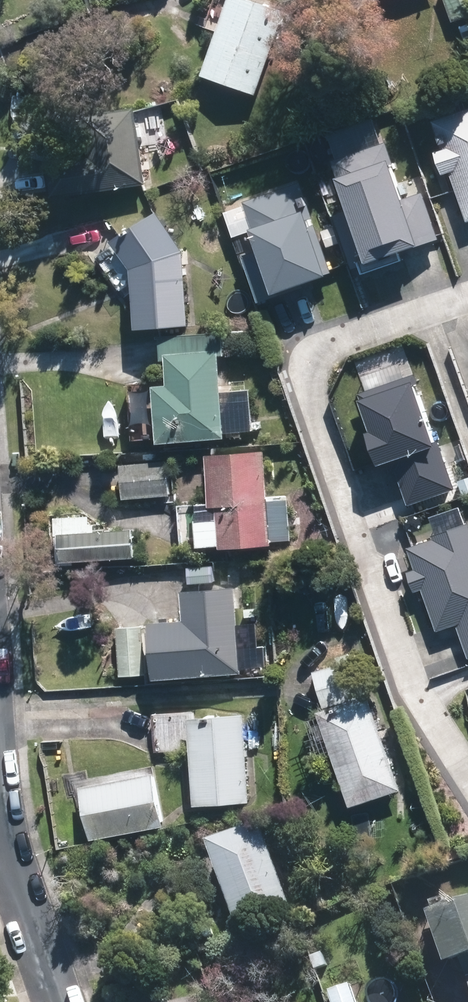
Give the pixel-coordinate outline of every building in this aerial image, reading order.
[(247,0),(243,0),(218,73),(262,88),(287,14),(247,0)] [(458,14),(467,11),(467,0),(453,0),(458,14)] [(435,116),(445,146),(439,148),(446,171),(453,168),(467,214),(467,106),(435,116)] [(61,159),(65,189),(148,179),(139,111),(100,116),(105,153),(61,159)] [(390,138),(336,157),(369,249),(362,252),(368,269),(407,255),(404,247),(442,234),(426,188),(409,194),(390,138)] [(304,178),(247,197),(278,288),(337,267),(320,219),(315,221),(313,215),(317,214),(304,178)] [(125,240),(144,268),(147,324),(194,321),(190,250),(165,213),(125,240)] [(230,332),(166,337),(168,357),(232,352),(230,332)] [(223,356),(179,360),(181,386),(170,387),(173,434),(228,430),(223,356)] [(419,368),(363,388),(376,425),(373,426),(385,460),(390,459),(394,469),(400,467),(412,499),(459,482),(419,368)] [(270,454),(224,458),(231,544),(277,541),(270,454)] [(171,461),(125,465),(128,494),(174,490),(171,461)] [(433,512),(440,531),(411,542),(418,563),(411,566),(418,587),(425,585),(440,627),(460,620),(467,641),(467,506),(466,500),(433,512)] [(136,529),(67,533),(68,559),(137,555),(136,529)] [(198,623),(163,625),(165,670),(244,666),(240,590),(197,593),(198,623)] [(147,626),(126,627),(128,674),(149,673),(147,626)] [(355,664),(317,677),(327,706),(365,693),(355,664)] [(375,698),(330,713),(360,800),(404,785),(375,698)] [(248,716),(203,718),(207,799),(252,797),(248,716)] [(160,780),(88,793),(95,832),(167,820),(160,780)] [(267,828),(223,842),(249,926),(293,913),(267,828)] [(445,912),(465,973),(467,973),(467,905),(445,912)] [(331,990),(334,1001),(358,1001),(353,984),(331,990)]
